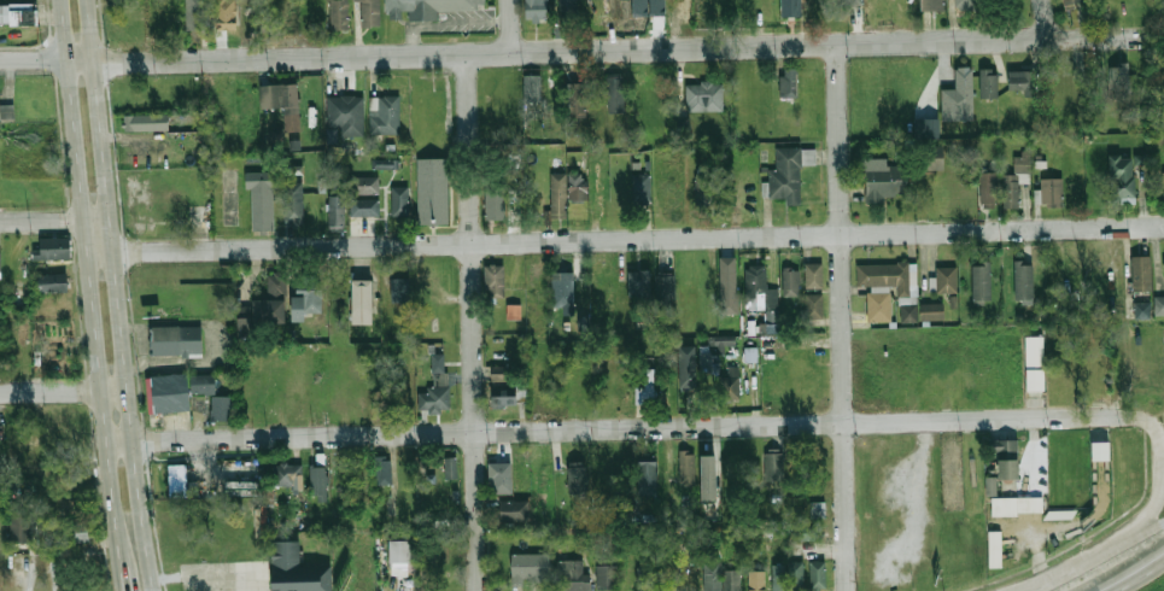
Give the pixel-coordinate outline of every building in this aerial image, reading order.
[(185,29),(209,29),(209,0),(185,0),(185,29)] [(216,29),(234,29),(234,0),(216,0),(216,29)] [(349,0),(329,0),(329,30),(349,30),(349,0)] [(356,27),(379,27),(379,0),(356,0),(356,27)] [(387,10),(387,0),(486,0),(486,4),(479,4),(479,10),(439,10),(439,19),(410,21),(410,10),(403,10),(403,18),(392,18),(392,10),(387,10)] [(525,21),(548,19),(547,0),(524,0),(525,21)] [(560,21),(579,18),(577,0),(558,0),(560,21)] [(800,0),(780,0),(780,17),(801,16),(800,0)] [(943,10),(943,0),(920,0),(920,11),(943,10)] [(978,8),(978,0),(955,0),(955,8),(978,8)] [(37,25),(37,4),(0,4),(0,25),(37,25)] [(1128,90),(1128,65),(1109,65),(1109,90),(1128,90)] [(972,119),(972,66),(954,66),(954,88),(941,88),(941,119),(972,119)] [(779,96),(797,96),(797,68),(779,68),(779,96)] [(978,98),(998,98),(998,68),(978,68),(978,98)] [(1008,93),(1034,93),(1034,70),(1008,70),(1008,93)] [(607,74),(607,112),(624,112),(624,74),(607,74)] [(540,75),(523,75),(523,103),(540,103),(540,75)] [(259,83),(259,109),(282,109),(282,116),(298,116),(298,83),(259,83)] [(686,111),(723,111),(723,83),(686,83),(686,111)] [(586,118),(586,86),(567,86),(567,136),(577,136),(577,118),(586,118)] [(326,94),(326,144),(338,144),(338,134),(362,134),(362,94),(326,94)] [(398,134),(398,94),(369,94),(369,134),(398,134)] [(12,119),(12,105),(0,105),(0,119),(12,119)] [(157,130),(157,112),(122,112),(122,130),(157,130)] [(674,136),(688,136),(688,118),(674,118),(674,136)] [(913,137),(938,137),(938,118),(913,118),(913,137)] [(942,146),(925,146),(925,170),(942,170),(942,146)] [(773,181),(762,181),(762,197),(784,197),(784,204),(801,204),(800,165),(815,165),(815,147),(773,147),(773,181)] [(1004,174),(1004,207),(1018,207),(1018,182),(1030,182),(1030,151),(1013,151),(1013,174),(1004,174)] [(1134,203),(1134,154),(1109,154),(1109,203),(1134,203)] [(419,158),(450,158),(449,226),(417,224),(419,158)] [(398,169),(397,159),(372,160),(372,169),(398,169)] [(906,165),(865,165),(865,199),(906,199),(906,165)] [(246,172),(280,170),(280,187),(275,187),(276,229),(255,230),(253,188),(246,188),(246,172)] [(978,206),(998,206),(998,171),(978,171),(978,206)] [(550,220),(587,220),(587,193),(566,193),(566,172),(550,172),(550,220)] [(694,204),(713,204),(713,172),(694,172),(694,204)] [(586,173),(569,173),(567,200),(585,200),(586,173)] [(632,174),(632,204),(650,204),(650,174),(632,174)] [(349,193),(379,193),(379,176),(349,176),(349,193)] [(1061,206),(1061,179),(1041,179),(1041,189),(1034,189),(1034,206),(1061,206)] [(285,181),(285,223),(303,223),(303,181),(285,181)] [(390,186),(390,216),(409,216),(409,186),(390,186)] [(485,189),(485,218),(504,218),(504,189),(485,189)] [(328,230),(344,230),(344,195),(328,195),(328,230)] [(379,217),(379,199),(349,199),(349,217),(379,217)] [(71,238),(40,238),(40,248),(34,248),(34,259),(71,259),(71,238)] [(1131,256),(1131,291),(1151,291),(1151,256),(1131,256)] [(1033,303),(1033,259),(1013,259),(1013,303),(1033,303)] [(990,261),(971,261),(971,304),(990,304),(990,261)] [(823,262),(805,262),(805,289),(823,289),(823,262)] [(855,263),(856,287),(867,287),(868,322),(890,322),(890,288),(899,287),(899,322),(918,322),(917,262),(855,263)] [(34,264),(34,292),(68,292),(68,273),(47,273),(47,264),(34,264)] [(484,297),(504,297),(504,265),(484,265),(484,297)] [(745,310),(766,310),(766,322),(760,322),(760,332),(778,332),(778,289),(766,289),(766,265),(745,265),(745,310)] [(720,306),(736,306),(736,267),(720,267),(720,306)] [(930,293),(957,293),(957,267),(930,267),(930,293)] [(627,269),(627,296),(650,296),(650,269),(627,269)] [(799,296),(799,269),(782,269),(782,296),(799,296)] [(654,308),(674,308),(674,270),(654,270),(654,308)] [(267,273),(267,300),(251,299),(251,309),(238,309),(238,335),(250,337),(250,322),(286,323),(286,273),(267,273)] [(551,306),(573,306),(573,273),(551,273),(551,306)] [(390,302),(409,302),(409,276),(390,276),(390,302)] [(372,315),(372,279),(351,279),(351,315),(372,315)] [(322,282),(292,282),(292,321),(305,321),(305,311),(322,311),(322,282)] [(823,318),(823,293),(805,293),(805,318),(823,318)] [(1153,297),(1153,315),(1163,315),(1163,297),(1153,297)] [(919,304),(919,321),(943,321),(943,304),(919,304)] [(519,318),(519,305),(505,305),(505,318),(519,318)] [(153,326),(203,326),(203,357),(183,357),(183,353),(153,353),(153,326)] [(735,345),(733,335),(707,335),(707,346),(716,345),(716,353),(725,353),(724,345),(735,345)] [(1023,337),(1040,337),(1042,388),(1024,388),(1023,337)] [(695,345),(679,345),(679,387),(695,387),(695,345)] [(448,353),(429,353),(431,392),(416,393),(417,412),(449,412),(448,353)] [(709,353),(700,353),(700,370),(709,370),(709,353)] [(738,365),(720,365),(720,397),(738,397),(738,365)] [(491,380),(505,380),(505,367),(491,367),(491,380)] [(654,399),(654,367),(643,367),(643,399),(654,399)] [(187,373),(191,409),(150,412),(147,376),(187,373)] [(192,374),(216,374),(216,393),(192,394),(192,374)] [(515,387),(491,387),(491,408),(515,408),(515,387)] [(214,396),(232,396),(232,420),(214,419),(214,396)] [(1016,439),(1016,479),(996,479),(996,452),(988,452),(988,439),(1016,439)] [(783,480),(783,449),(762,449),(762,480),(783,480)] [(694,450),(679,450),(679,485),(694,485),(694,450)] [(311,501),(327,501),(327,454),(311,454),(311,501)] [(375,455),(375,485),(392,485),(391,455),(375,455)] [(700,499),(715,499),(715,455),(700,455),(700,499)] [(456,457),(445,457),(445,478),(456,478),(456,457)] [(637,493),(656,493),(656,457),(637,457),(637,493)] [(587,461),(567,461),(567,496),(587,496),(587,461)] [(489,492),(511,492),(511,462),(489,462),(489,492)] [(302,464),(273,464),(273,485),(302,485),(302,464)] [(984,496),(995,496),(995,476),(984,476),(984,496)] [(248,480),(236,481),(236,495),(250,493),(248,480)] [(989,497),(1041,497),(1041,511),(1014,511),(1014,515),(989,515),(989,497)] [(809,517),(825,517),(825,502),(809,502),(809,517)] [(528,507),(498,507),(498,527),(528,527),(528,507)] [(31,543),(31,514),(8,514),(8,543),(31,543)] [(821,540),(821,523),(794,523),(794,540),(821,540)] [(89,542),(89,525),(64,525),(64,542),(89,542)] [(987,531),(999,531),(999,567),(987,567),(987,531)] [(390,540),(411,539),(413,562),(390,562),(390,540)] [(333,566),(333,590),(273,590),(273,542),(300,542),(300,567),(333,566)] [(550,554),(510,554),(510,583),(550,583),(550,554)] [(557,560),(557,590),(587,590),(587,560),(557,560)] [(809,561),(809,590),(825,590),(825,561),(809,561)] [(720,562),(702,562),(702,590),(765,590),(765,570),(720,570),(720,562)] [(786,562),(786,563),(771,563),(771,590),(785,590),(803,590),(803,562),(786,562)] [(616,590),(616,563),(595,563),(595,590),(616,590)] [(654,566),(637,566),(637,590),(654,590),(654,566)] [(438,572),(419,572),(419,590),(438,590),(438,572)]
